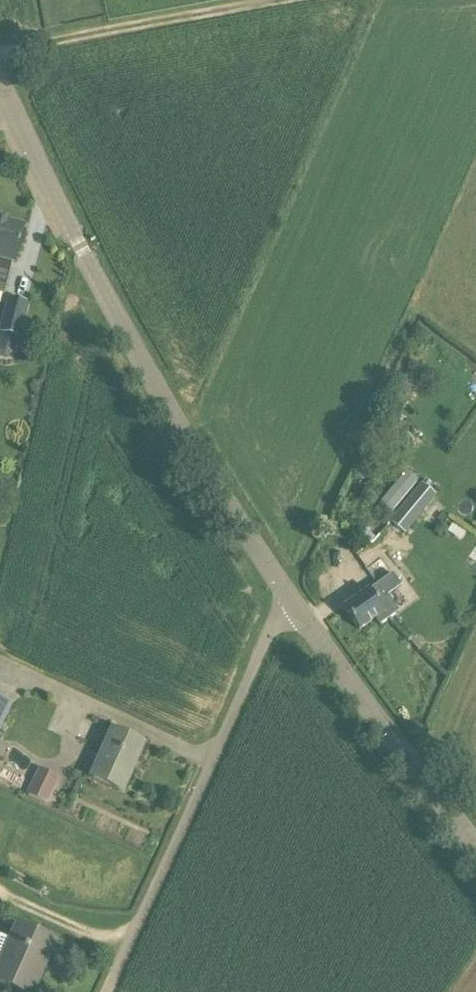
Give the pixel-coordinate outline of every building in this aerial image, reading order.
[(6,287),(13,263),(15,263),(24,228),(0,222),(0,286),(6,287)] [(19,337),(28,304),(10,299),(1,333),(19,337)] [(372,468),(360,469),(361,481),(373,480),(372,468)] [(389,517),(418,482),(407,472),(378,507),(389,517)] [(426,480),(423,484),(428,489),(432,485),(426,480)] [(417,493),(396,520),(411,532),(436,499),(428,493),(424,499),(417,493)] [(359,631),(384,613),(377,602),(390,593),(383,582),(360,598),(344,609),(359,631)] [(14,706),(0,699),(0,736),(14,706)] [(142,743),(123,735),(113,731),(91,778),(123,792),(132,772),(129,771),(142,743)] [(56,786),(36,776),(27,795),(47,805),(56,786)] [(37,933),(18,925),(10,942),(0,938),(0,983),(21,991),(33,991),(43,970),(40,968),(44,960),(47,961),(55,942),(37,933)]
